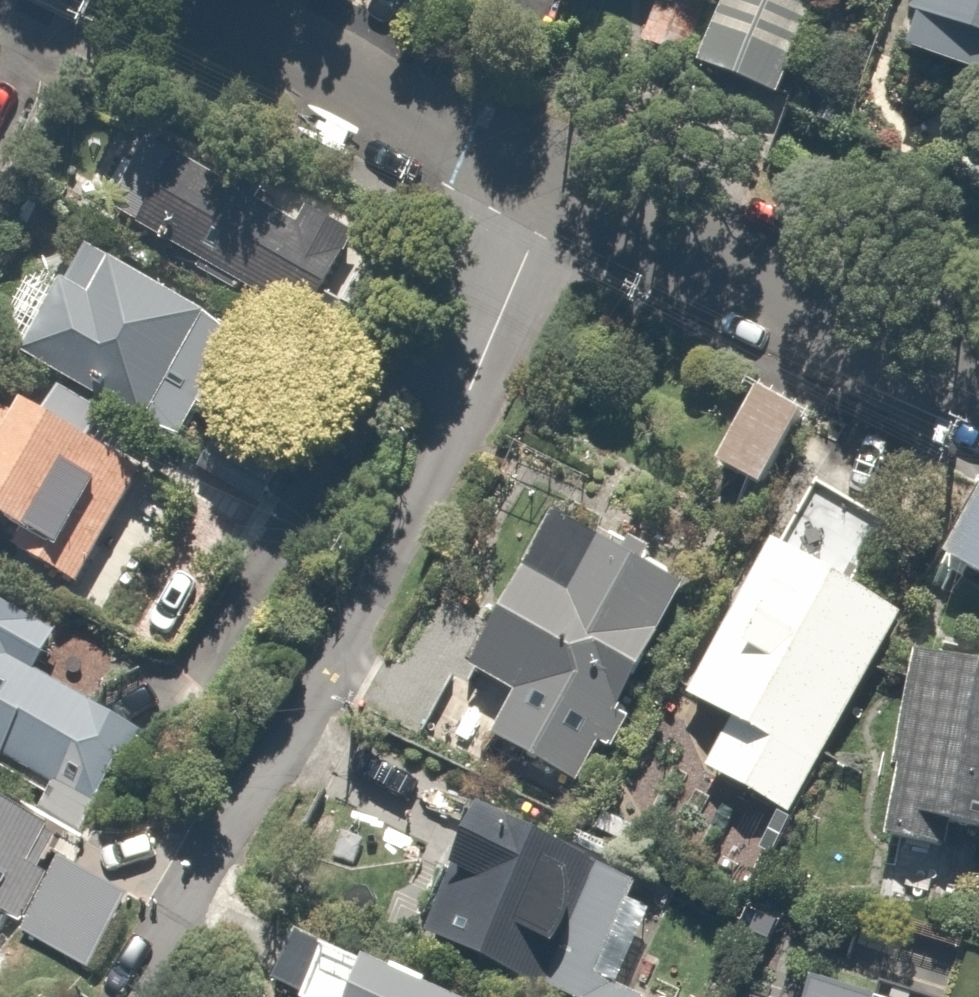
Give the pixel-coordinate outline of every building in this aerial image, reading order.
[(812,0),(715,0),(693,72),(782,99),(812,0)] [(912,41),(978,58),(978,0),(923,0),(912,41)] [(325,308),(364,223),(309,198),(301,216),(250,193),(257,179),(184,146),(147,226),(325,308)] [(77,226),(48,275),(36,269),(0,330),(0,341),(154,432),(224,313),(77,226)] [(821,400),(766,370),(714,466),(768,496),(821,400)] [(87,593),(108,558),(143,579),(185,508),(150,487),(162,466),(31,390),(19,411),(0,400),(0,516),(22,529),(10,548),(87,593)] [(705,759),(787,810),(943,558),(814,478),(681,693),(728,722),(705,759)] [(944,555),(978,573),(978,486),(944,555)] [(494,721),(583,774),(696,582),(561,503),(467,662),(513,690),(494,721)] [(0,590),(0,756),(80,799),(127,710),(38,662),(60,622),(0,590)] [(978,827),(978,655),(926,643),(884,833),(933,844),(939,818),(978,827)] [(47,811),(0,785),(0,894),(47,811)] [(479,789),(440,865),(480,885),(455,935),(577,996),(595,996),(655,879),(479,789)] [(132,893),(62,850),(11,932),(81,975),(132,893)] [(294,919),(266,986),(292,996),(480,996),(294,919)] [(817,958),(803,996),(932,996),(817,958)]
